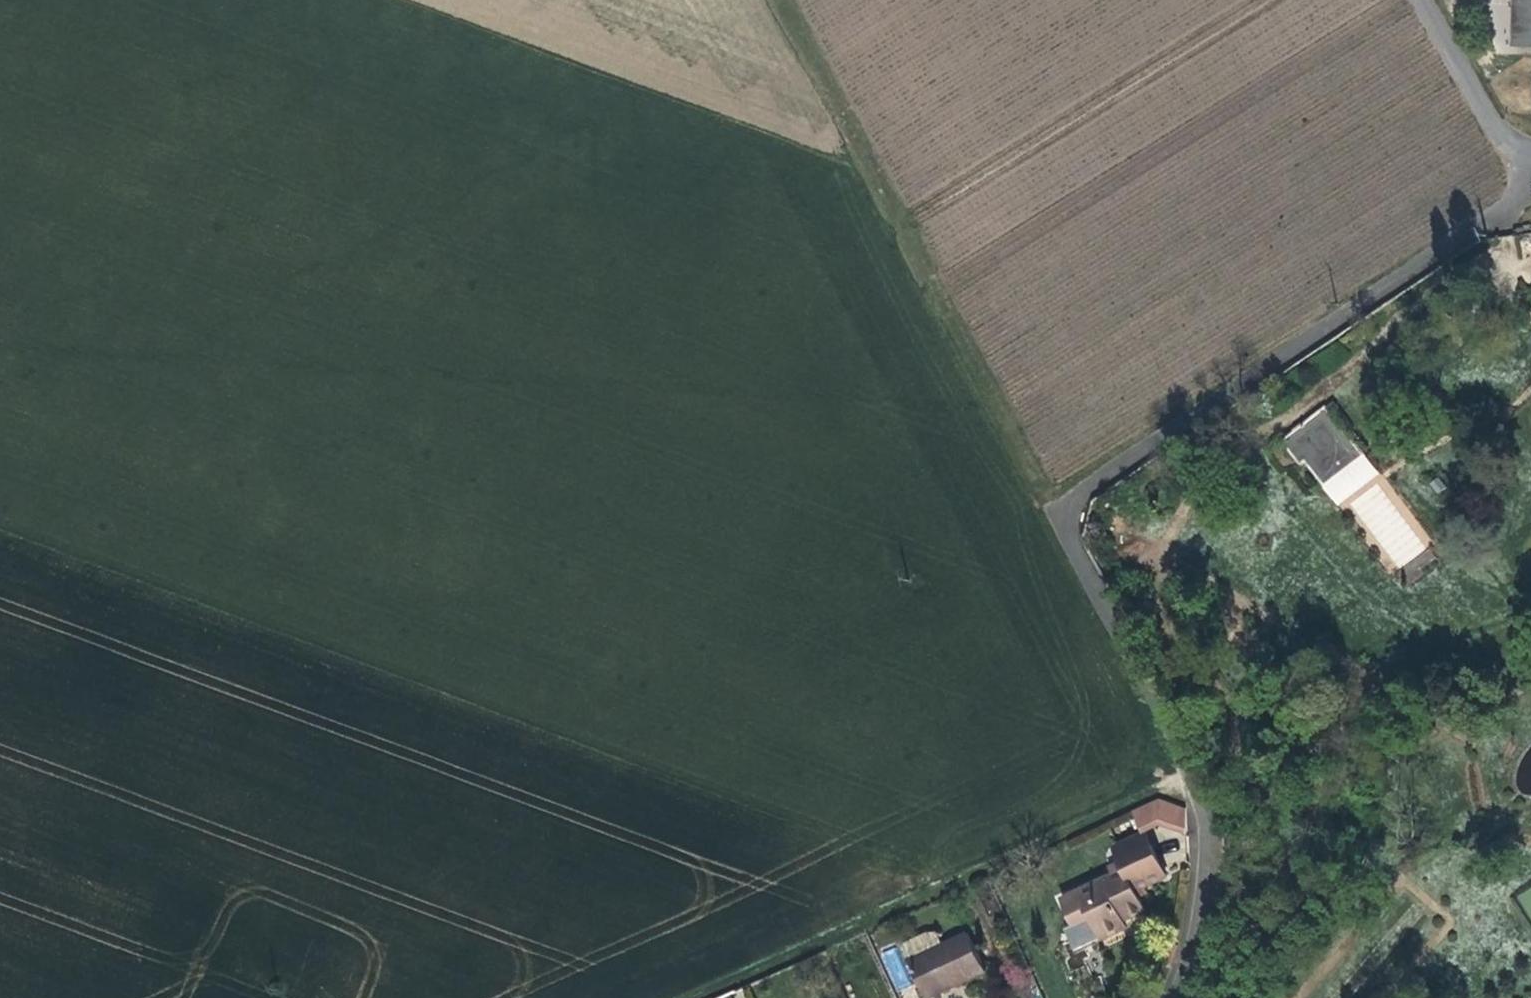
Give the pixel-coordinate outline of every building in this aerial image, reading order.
[(1516,46),(1530,47),(1530,0),(1518,0),(1516,46)] [(1366,457),(1332,414),(1338,409),(1333,402),(1326,408),(1283,441),(1287,447),(1285,448),(1286,458),(1295,462),(1297,460),(1302,466),(1306,462),(1325,487),(1366,457)] [(1188,835),(1187,808),(1160,799),(1135,811),(1145,834),(1148,832),(1161,826),(1188,835)] [(1120,861),(1154,845),(1148,832),(1145,834),(1114,848),(1120,861)] [(1146,911),(1139,896),(1148,892),(1146,886),(1168,876),(1154,845),(1120,861),(1124,869),(1114,874),(1063,898),(1076,925),(1092,917),(1102,939),(1128,927),(1125,921),(1146,911)] [(1124,869),(1120,861),(1109,866),(1114,874),(1124,869)] [(987,971),(969,932),(944,944),(941,938),(938,935),(936,933),(934,932),(933,932),(928,932),(912,940),(911,937),(903,940),(900,941),(902,944),(905,951),(908,950),(912,958),(910,960),(925,996),(950,984),(951,988),(987,971)] [(951,988),(950,984),(925,996),(927,997),(929,997),(951,988)]
